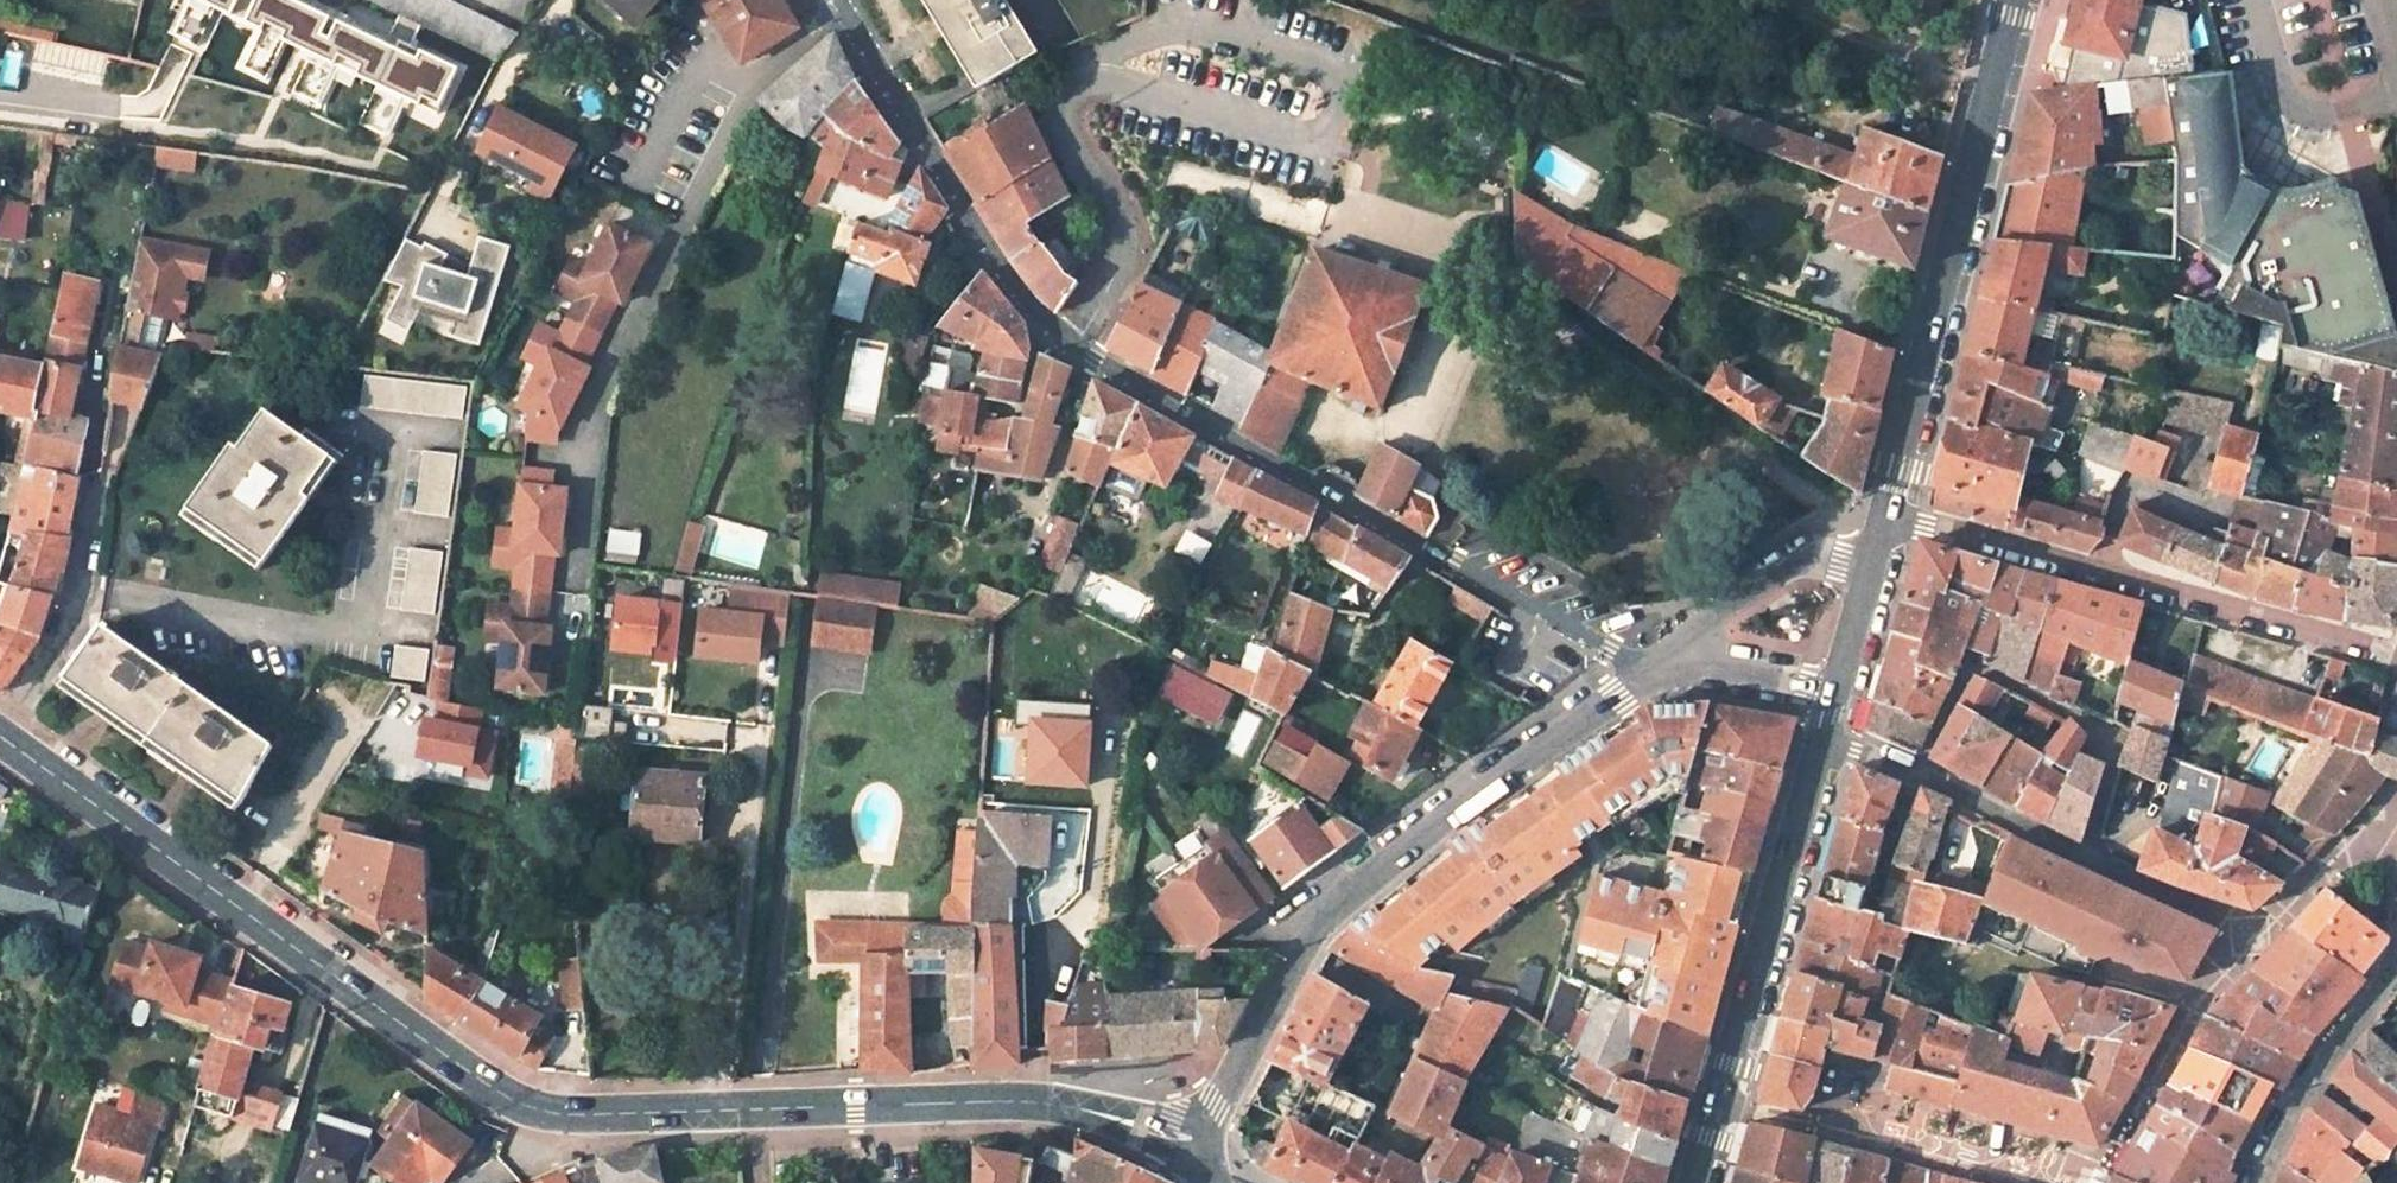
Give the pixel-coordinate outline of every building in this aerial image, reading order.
[(173,34),(197,46),(215,8),(260,29),(242,67),(266,79),(284,41),(311,53),(293,91),(318,103),(335,65),(378,85),(360,123),(385,135),(403,97),(437,113),(452,81),(439,75),(446,62),(411,45),(421,24),(399,14),(389,35),(316,0),(189,0),(173,34)] [(452,0),(371,0),(399,14),(421,24),(496,60),(518,32),(452,0)] [(636,27),(660,0),(606,0),(636,27)] [(780,0),(705,0),(741,62),(790,33),(792,32),(794,26),(794,23),(780,0)] [(978,90),(985,85),(934,0),(923,0),(978,90)] [(985,85),(1011,71),(1042,57),(1008,0),(934,0),(985,85)] [(2187,13),(2138,0),(2079,0),(2077,6),(2068,42),(2074,44),(2063,88),(2071,87),(2163,76),(2195,72),(2187,13)] [(789,125),(810,136),(812,133),(851,75),(834,37),(764,99),(789,125)] [(2167,103),(2172,137),(2176,161),(2177,161),(2236,158),(2236,157),(2238,135),(2236,116),(2231,95),(2225,81),(2224,68),(2195,72),(2163,76),(2167,103)] [(830,149),(821,169),(889,197),(909,149),(908,146),(901,144),(851,75),(812,133),(830,149)] [(2098,112),(2143,106),(2167,103),(2163,76),(2071,87),(2066,150),(2016,162),(2014,173),(2010,186),(2092,166),(2089,145),(2098,144),(2098,112)] [(2025,128),(2016,162),(2066,150),(2071,87),(2063,88),(2034,91),(2025,128)] [(2143,106),(2148,139),(2148,140),(2172,137),(2167,103),(2143,106)] [(1028,105),(947,154),(981,205),(977,207),(1033,288),(1045,302),(1059,313),(1080,281),(1068,274),(1045,245),(1030,221),(1070,195),(1028,105)] [(576,145),(500,107),(477,151),(534,180),(530,189),(548,199),(576,145)] [(1943,159),(1865,130),(1857,157),(1721,109),(1713,133),(1847,183),(1929,214),(1943,159)] [(2176,236),(2233,272),(2213,306),(2281,325),(2303,191),(2290,195),(2282,199),(2245,175),(2249,168),(2244,167),(2240,164),(2236,158),(2177,161),(2176,236)] [(2092,166),(2010,186),(2005,206),(1997,241),(2087,250),(2176,259),(2176,236),(2177,161),(2176,161),(2092,166)] [(915,285),(931,241),(926,239),(947,208),(921,168),(900,205),(886,234),(860,224),(839,295),(866,303),(876,270),(915,285)] [(1827,237),(1916,269),(1921,248),(1929,214),(1847,183),(1827,237)] [(2281,325),(2280,347),(2321,356),(2336,359),(2396,372),(2396,322),(2385,278),(2362,195),(2350,191),(2334,188),(2317,188),(2303,191),(2281,325)] [(1618,267),(1570,236),(1576,227),(1515,191),(1517,264),(1588,312),(1618,267)] [(0,203),(0,235),(25,238),(28,206),(0,203)] [(1174,226),(1212,243),(1221,221),(1182,209),(1174,226)] [(580,301),(572,319),(604,334),(620,301),(626,303),(654,244),(612,224),(592,267),(584,282),(568,274),(560,292),(580,301)] [(1673,268),(1576,227),(1570,236),(1618,267),(1658,292),(1673,268)] [(177,315),(185,272),(197,275),(202,249),(139,237),(112,379),(110,401),(141,406),(162,353),(136,348),(143,309),(172,314),(177,315)] [(422,247),(405,238),(383,280),(402,285),(384,319),(407,330),(423,299),(456,310),(448,334),(478,344),(509,246),(479,237),(467,276),(439,267),(446,254),(424,242),(422,247)] [(1989,271),(1982,299),(2033,311),(2034,308),(2043,268),(2061,273),(2082,274),(2087,250),(1997,241),(1989,271)] [(1429,285),(1316,249),(1275,353),(1271,363),(1274,364),(1313,380),(1382,409),(1429,285)] [(576,259),(568,274),(584,282),(592,267),(576,259)] [(1658,323),(1673,301),(1658,292),(1618,267),(1588,312),(1642,348),(1647,340),(1658,323)] [(1673,268),(1658,292),(1673,301),(1691,275),(1673,268)] [(77,477),(88,423),(72,418),(102,280),(62,272),(50,335),(54,336),(49,362),(45,361),(35,410),(38,411),(36,419),(25,462),(77,477)] [(938,326),(977,342),(974,348),(986,351),(980,373),(1022,381),(1030,350),(1025,323),(983,272),(938,326)] [(1155,374),(1186,304),(1144,284),(1109,349),(1155,374)] [(1239,312),(1245,299),(1230,294),(1220,321),(1235,330),(1242,315),(1239,312)] [(1976,324),(1968,355),(2050,376),(2054,363),(2022,357),(2031,320),(2063,327),(2065,315),(2034,308),(2033,311),(1982,299),(1976,324)] [(1191,395),(1220,321),(1186,304),(1155,374),(1154,377),(1190,397),(1191,395)] [(166,343),(172,314),(143,309),(136,348),(162,353),(166,343)] [(2120,327),(2122,316),(2103,312),(2101,323),(2120,327)] [(2083,332),(2085,320),(2065,315),(2063,327),(2083,332)] [(604,334),(572,319),(564,336),(544,326),(535,344),(551,352),(544,367),(523,409),(534,415),(563,428),(565,430),(594,370),(588,367),(604,334)] [(1220,321),(1191,395),(1246,427),(1274,364),(1271,363),(1275,353),(1235,330),(1220,321)] [(1667,329),(1658,323),(1647,340),(1656,347),(1667,329)] [(1830,398),(1880,414),(1889,375),(1895,352),(1840,331),(1824,396),(1830,398)] [(216,349),(218,337),(175,332),(174,344),(216,349)] [(1656,347),(1647,340),(1642,348),(1660,361),(1665,353),(1656,347)] [(535,344),(528,359),(544,367),(551,352),(535,344)] [(2317,372),(2321,356),(2280,347),(2277,362),(2317,372)] [(925,383),(923,394),(944,400),(945,389),(979,396),(1017,403),(1022,381),(980,373),(969,371),(972,359),(968,354),(932,348),(920,382),(925,383)] [(36,419),(38,411),(35,410),(45,361),(0,354),(0,412),(36,419)] [(1071,369),(1042,355),(1025,420),(1051,426),(1071,369)] [(2039,401),(2050,376),(1968,355),(1960,385),(1952,420),(2030,441),(2029,444),(2033,445),(2049,406),(2039,401)] [(2330,379),(2345,382),(2340,403),(2355,406),(2341,476),(2396,489),(2396,436),(2396,427),(2396,372),(2336,359),(2330,379)] [(2101,387),(2105,374),(2054,363),(2050,376),(2101,387)] [(1280,454),(1313,380),(1274,364),(1246,427),(1245,431),(1280,454)] [(1762,429),(1768,420),(1785,432),(1800,408),(1783,402),(1727,367),(1709,394),(1762,429)] [(364,374),(361,406),(460,418),(465,385),(364,374)] [(1139,404),(1096,380),(1077,437),(1115,448),(1118,449),(1139,404)] [(944,400),(936,446),(958,450),(962,434),(969,436),(967,444),(980,446),(1007,451),(1014,416),(995,422),(975,419),(976,411),(979,396),(945,389),(944,400)] [(1830,398),(1827,419),(1874,437),(1880,414),(1830,398)] [(1109,461),(1166,486),(1168,482),(1175,485),(1182,474),(1174,470),(1185,452),(1195,457),(1204,440),(1139,404),(1118,449),(1115,448),(1109,461)] [(232,442),(182,513),(258,566),(333,459),(264,409),(239,447),(232,442)] [(996,414),(976,411),(975,419),(995,422),(996,414)] [(558,444),(563,428),(534,415),(532,441),(558,444)] [(976,467),(1041,478),(1060,429),(1051,426),(1025,420),(1014,416),(1007,451),(980,446),(976,467)] [(1874,437),(1827,419),(1825,426),(1803,457),(1851,489),(1859,494),(1869,456),(1874,437)] [(2016,498),(2029,444),(2030,441),(1952,420),(1944,452),(1936,485),(2013,506),(2016,498)] [(2156,477),(2167,450),(2090,421),(2080,452),(2124,469),(2125,466),(2156,477)] [(2241,495),(2241,494),(2258,435),(2226,426),(2207,487),(2241,495)] [(1065,473),(1098,486),(1109,461),(1115,448),(1077,437),(1065,473)] [(1382,444),(1357,495),(1400,520),(1414,489),(1412,488),(1423,471),(1382,444)] [(423,449),(414,510),(448,516),(456,454),(423,449)] [(1258,470),(1235,457),(1217,498),(1238,506),(1258,470)] [(18,488),(25,462),(5,458),(0,478),(0,483),(18,488)] [(77,477),(25,462),(18,488),(8,526),(25,529),(66,536),(77,477)] [(554,473),(523,468),(521,484),(552,488),(554,473)] [(1319,504),(1258,470),(1238,506),(1308,535),(1319,504)] [(1414,489),(1434,500),(1444,489),(1423,471),(1412,488),(1414,489)] [(2335,504),(2396,518),(2396,489),(2341,476),(2335,504)] [(512,586),(548,591),(553,554),(559,555),(567,490),(552,488),(521,484),(515,531),(512,547),(495,545),(492,564),(515,567),(512,586)] [(2013,506),(1936,485),(1932,500),(1932,504),(1934,507),(1972,517),(2008,527),(2013,506)] [(1428,536),(1441,518),(1434,500),(1414,489),(1400,520),(1428,536)] [(2226,538),(2214,582),(2259,599),(2291,608),(2297,570),(2311,512),(2300,509),(2241,494),(2241,495),(2236,507),(2226,538)] [(2303,496),(2300,509),(2311,512),(2332,517),(2335,504),(2303,496)] [(2076,497),(2072,514),(2100,522),(2105,504),(2076,497)] [(2013,506),(2008,527),(2018,530),(2042,537),(2052,540),(2060,510),(2016,498),(2013,506)] [(1303,548),(1384,594),(1411,558),(1319,504),(1308,535),(1303,548)] [(2137,504),(2120,544),(2138,552),(2161,561),(2176,528),(2179,529),(2181,522),(2137,504)] [(2337,525),(2353,528),(2352,539),(2350,557),(2376,560),(2376,562),(2396,565),(2396,518),(2335,504),(2332,517),(2311,512),(2297,570),(2316,576),(2326,551),(2333,534),(2337,525)] [(2072,514),(2060,510),(2052,540),(2075,546),(2091,551),(2096,546),(2102,540),(2105,530),(2099,528),(2100,522),(2072,514)] [(1047,512),(1041,528),(1075,541),(1081,528),(1047,512)] [(2185,570),(2214,582),(2226,538),(2215,534),(2211,543),(2195,536),(2198,529),(2181,522),(2179,529),(2176,528),(2161,561),(2185,570)] [(2333,534),(2352,539),(2353,528),(2337,525),(2333,534)] [(8,526),(0,557),(0,581),(11,584),(25,529),(8,526)] [(1075,541),(1041,528),(1015,583),(1031,590),(1051,596),(1075,541)] [(11,584),(52,594),(59,570),(63,570),(71,537),(66,536),(25,529),(11,584)] [(515,531),(497,529),(495,545),(512,547),(515,531)] [(689,571),(701,534),(688,530),(676,567),(689,571)] [(1935,606),(1974,618),(1964,646),(1981,652),(1980,656),(1985,659),(2001,615),(1985,610),(2002,564),(1920,541),(1911,576),(1903,605),(1931,616),(1935,606)] [(409,547),(401,608),(434,613),(443,551),(409,547)] [(2348,618),(2371,622),(2394,625),(2396,587),(2396,567),(2396,565),(2376,562),(2376,560),(2350,557),(2350,560),(2326,551),(2316,576),(2350,587),(2348,618)] [(2025,677),(2040,630),(2011,619),(2025,570),(2013,567),(2002,564),(1985,610),(2001,615),(1985,659),(2025,677)] [(2025,570),(2011,619),(2040,630),(2054,579),(2037,574),(2025,570)] [(2350,587),(2316,576),(2297,570),(2291,608),(2322,613),(2348,618),(2350,587)] [(686,577),(663,573),(660,603),(620,598),(615,648),(655,653),(654,659),(676,661),(686,577)] [(878,604),(881,583),(851,579),(849,600),(878,604)] [(2054,579),(2040,630),(2068,641),(2070,637),(2086,588),(2070,583),(2054,579)] [(11,584),(0,581),(0,618),(11,584)] [(0,618),(0,622),(40,635),(52,594),(11,584),(0,618)] [(792,592),(735,584),(732,612),(703,609),(698,655),(760,662),(762,649),(785,651),(792,592)] [(980,585),(968,616),(994,620),(1019,600),(980,585)] [(1447,601),(1485,623),(1494,606),(1457,585),(1447,601)] [(548,591),(512,586),(509,605),(487,602),(485,621),(502,623),(500,639),(493,687),(540,693),(549,628),(543,627),(548,591)] [(2086,588),(2070,637),(2129,662),(2146,604),(2115,596),(2086,588)] [(1315,674),(1333,612),(1292,595),(1276,653),(1307,670),(1315,674)] [(1953,679),(1964,646),(1974,618),(1935,606),(1931,616),(1903,605),(1895,633),(1923,641),(1917,663),(1953,679)] [(502,623),(485,621),(482,637),(500,639),(502,623)] [(3,690),(24,661),(40,635),(0,622),(0,688),(3,690)] [(274,744),(102,624),(65,678),(241,801),(274,744)] [(2025,677),(2052,690),(2057,675),(2068,641),(2040,630),(2025,677)] [(1891,646),(1887,661),(1948,689),(1953,679),(1917,663),(1923,641),(1895,633),(1891,646)] [(1415,726),(1453,662),(1412,639),(1373,704),(1415,726)] [(396,644),(392,675),(424,680),(428,649),(396,644)] [(430,676),(447,679),(452,647),(435,644),(430,676)] [(1269,649),(1257,680),(1235,668),(1228,685),(1283,713),(1307,670),(1276,653),(1269,649)] [(2315,701),(2193,654),(2186,684),(2303,730),(2315,701)] [(2338,678),(2344,662),(2332,658),(2326,673),(2338,678)] [(1876,701),(1929,725),(1948,689),(1887,661),(1882,681),(1876,701)] [(2142,712),(2136,726),(2170,739),(2186,684),(2129,662),(2118,702),(2142,712)] [(1169,665),(1159,687),(1204,712),(1215,689),(1169,665)] [(1979,674),(1961,705),(1982,717),(2000,686),(1979,674)] [(2080,681),(2057,675),(2052,690),(2050,695),(2072,705),(2080,681)] [(444,701),(447,679),(430,676),(427,698),(439,700),(444,701)] [(60,685),(237,809),(241,801),(65,678),(60,685)] [(2378,719),(2317,696),(2315,701),(2303,730),(2318,736),(2370,756),(2376,730),(2378,719)] [(1092,704),(1016,699),(1015,725),(1032,726),(1029,782),(1086,786),(1092,704)] [(481,709),(444,701),(439,700),(435,720),(424,718),(417,754),(468,764),(466,772),(485,776),(494,732),(477,729),(481,709)] [(1369,701),(1353,736),(1375,747),(1365,764),(1395,778),(1422,729),(1415,726),(1373,704),(1369,701)] [(1868,730),(1917,751),(1929,725),(1876,701),(1872,716),(1868,730)] [(571,788),(593,790),(597,757),(607,759),(609,741),(625,742),(627,724),(612,722),(613,709),(581,705),(576,744),(574,765),(571,788)] [(1698,752),(1709,705),(1650,706),(1637,714),(1643,723),(1611,744),(1605,735),(1579,751),(1601,782),(1589,791),(1610,821),(1639,803),(1643,809),(1662,797),(1657,791),(1672,782),(1690,781),(1698,752)] [(1796,721),(1709,705),(1698,752),(1726,758),(1782,769),(1789,746),(1796,721)] [(1961,705),(1947,730),(1966,741),(1982,717),(1961,705)] [(1611,744),(1643,723),(1637,714),(1605,735),(1611,744)] [(1949,767),(1984,786),(2013,735),(1982,717),(1966,741),(1949,767)] [(2044,754),(2070,771),(2078,753),(2085,739),(2070,725),(2065,722),(2039,752),(2044,754)] [(1286,725),(1265,761),(1328,799),(1350,763),(1286,725)] [(2156,781),(2165,757),(2170,739),(2136,726),(2133,734),(2120,766),(2156,781)] [(1947,730),(1931,757),(1949,767),(1966,741),(1947,730)] [(2376,730),(2370,756),(2391,764),(2385,771),(2396,775),(2396,738),(2376,730)] [(2013,735),(1984,786),(2018,804),(2041,760),(2044,754),(2039,752),(2013,735)] [(2318,736),(2292,776),(2313,790),(2299,811),(2297,814),(2334,833),(2385,771),(2391,764),(2370,756),(2318,736)] [(560,741),(558,762),(574,765),(576,744),(560,741)] [(1601,782),(1579,751),(1556,769),(1562,778),(1555,783),(1592,834),(1610,821),(1589,791),(1601,782)] [(1726,758),(1698,752),(1690,781),(1689,785),(1709,790),(1717,792),(1726,758)] [(2080,838),(2102,765),(2078,753),(2070,771),(2068,777),(2048,821),(2080,838)] [(2156,781),(2154,786),(2173,793),(2161,833),(2154,831),(2141,870),(2177,885),(2255,910),(2282,884),(2237,857),(2247,826),(2213,813),(2222,775),(2182,759),(2165,757),(2156,781)] [(1726,758),(1717,792),(1773,804),(1777,788),(1782,769),(1726,758)] [(2041,760),(2018,804),(2048,821),(2068,777),(2041,760)] [(574,765),(558,762),(553,801),(570,803),(571,788),(574,765)] [(1885,822),(1898,785),(1857,767),(1849,794),(1842,817),(1881,831),(1883,828),(1887,830),(1889,824),(1885,822)] [(1562,778),(1556,769),(1540,779),(1526,789),(1533,798),(1547,788),(1584,839),(1592,834),(1555,783),(1562,778)] [(706,777),(640,771),(635,826),(672,829),(671,840),(701,844),(706,777)] [(2264,835),(2273,812),(2262,809),(2269,792),(2222,775),(2213,813),(2247,826),(2264,835)] [(2313,790),(2292,776),(2278,797),(2299,811),(2313,790)] [(1689,785),(1690,781),(1672,782),(1657,791),(1662,797),(1663,800),(1675,792),(1688,791),(1689,785)] [(1399,929),(1388,950),(1415,964),(1446,939),(1455,950),(1485,926),(1512,904),(1524,896),(1550,876),(1582,854),(1576,845),(1584,839),(1547,788),(1533,798),(1526,789),(1487,818),(1494,827),(1472,842),(1466,833),(1414,877),(1421,886),(1387,915),(1399,929)] [(1923,789),(1891,874),(1893,879),(1913,884),(1921,886),(1925,876),(1929,863),(1934,865),(1950,802),(1923,789)] [(1717,792),(1709,790),(1703,813),(1766,827),(1769,818),(1773,804),(1717,792)] [(523,806),(522,809),(522,812),(524,817),(526,820),(531,821),(534,821),(537,820),(542,816),(542,812),(540,806),(535,802),(532,802),(529,802),(523,806)] [(1336,853),(1299,802),(1249,839),(1285,889),(1336,853)] [(1703,813),(1682,808),(1669,855),(1742,872),(1753,874),(1760,849),(1766,827),(1703,813)] [(1011,856),(1047,860),(1049,820),(981,814),(978,853),(1011,856)] [(375,839),(364,836),(367,827),(322,816),(320,826),(344,833),(324,888),(359,905),(391,920),(412,930),(414,924),(398,913),(400,907),(382,895),(394,843),(375,839)] [(1835,843),(1826,874),(1866,886),(1880,835),(1885,837),(1887,830),(1883,828),(1881,831),(1842,817),(1835,843)] [(1494,827),(1487,818),(1466,833),(1472,842),(1494,827)] [(634,837),(671,840),(672,829),(635,826),(634,837)] [(377,830),(367,827),(364,836),(375,839),(377,830)] [(2039,848),(2009,834),(1987,889),(1985,894),(1999,899),(1997,904),(2084,938),(2080,948),(2097,955),(2099,946),(2107,950),(2138,965),(2189,982),(2218,931),(2158,903),(2157,906),(2155,910),(2143,905),(2145,901),(2147,897),(2127,888),(2126,892),(2112,884),(2113,881),(2074,864),(2066,881),(2052,875),(2058,862),(2043,855),(2039,848)] [(1257,910),(1208,842),(1154,881),(1204,949),(1257,910)] [(412,930),(396,969),(463,1016),(484,981),(427,945),(429,933),(425,852),(394,843),(382,895),(400,907),(398,913),(414,924),(412,930)] [(1630,1009),(1696,1033),(1702,1013),(1696,1003),(1707,996),(1718,958),(1712,948),(1722,944),(1742,872),(1669,855),(1623,848),(1601,863),(1571,978),(1582,983),(1603,993),(1631,1005),(1630,1009)] [(1011,899),(1011,856),(978,853),(976,852),(973,896),(974,928),(976,970),(976,1016),(973,1068),(1020,1064),(1020,1052),(1011,899)] [(2074,864),(2060,858),(2058,862),(2052,875),(2066,881),(2074,864)] [(65,929),(63,940),(80,946),(96,889),(82,883),(83,880),(51,870),(50,875),(0,860),(0,906),(37,917),(36,921),(65,929)] [(1696,1033),(1707,1037),(1715,1010),(1731,954),(1744,907),(1753,874),(1742,872),(1722,944),(1712,948),(1718,958),(1707,996),(1696,1003),(1702,1013),(1696,1033)] [(1866,886),(1826,874),(1823,886),(1819,898),(1858,909),(1859,906),(1863,907),(1866,897),(1863,895),(1866,886)] [(1556,883),(1550,876),(1524,896),(1529,903),(1556,883)] [(1985,894),(1987,889),(1925,876),(1921,886),(1983,901),(1985,894)] [(1421,886),(1414,877),(1380,906),(1387,915),(1421,886)] [(1904,926),(1913,884),(1893,879),(1888,884),(1879,912),(1886,914),(1884,920),(1904,926)] [(2126,892),(2127,888),(2113,881),(2112,884),(2126,892)] [(1967,942),(1983,901),(1921,886),(1913,884),(1904,926),(1904,928),(1905,928),(1967,942)] [(2386,933),(2327,887),(2290,927),(2321,949),(2322,947),(2360,976),(2386,942),(2386,933)] [(1880,952),(1897,958),(1905,928),(1904,928),(1904,926),(1884,920),(1886,914),(1879,912),(1863,907),(1859,906),(1858,909),(1819,898),(1813,919),(1806,943),(1852,957),(1851,959),(1875,968),(1880,952)] [(2143,905),(2155,910),(2157,906),(2145,901),(2143,905)] [(359,905),(354,917),(386,933),(391,920),(359,905)] [(1517,912),(1512,905),(1485,926),(1491,933),(1517,912)] [(1387,915),(1380,906),(1352,929),(1383,947),(1388,950),(1399,929),(1387,915)] [(873,963),(873,1071),(910,1073),(909,970),(909,927),(822,926),(824,959),(873,963)] [(909,970),(926,970),(941,970),(940,928),(909,927),(909,970)] [(2252,969),(2296,997),(2283,1020),(2314,1035),(2364,979),(2360,976),(2322,947),(2321,949),(2290,927),(2252,969)] [(974,928),(940,928),(941,970),(951,970),(976,970),(974,928)] [(1352,929),(1330,948),(1363,967),(1383,947),(1352,929)] [(116,982),(170,998),(167,1007),(220,1024),(232,987),(235,978),(200,966),(203,955),(157,941),(156,947),(130,939),(116,982)] [(1868,997),(1875,968),(1851,959),(1852,957),(1806,943),(1802,956),(1798,971),(1845,984),(1844,988),(1868,997)] [(2097,955),(2107,950),(2099,946),(2097,955)] [(1453,975),(1419,967),(1415,964),(1388,950),(1383,947),(1363,967),(1437,1009),(1453,975)] [(1054,1061),(1104,1057),(1106,996),(1103,949),(1088,948),(1070,1007),(1063,1029),(1051,1030),(1054,1061)] [(581,959),(560,960),(565,1009),(586,1007),(581,959)] [(1511,1007),(1531,1021),(1546,969),(1528,964),(1519,990),(1511,1007)] [(2252,969),(2209,1016),(2245,1030),(2259,1005),(2278,1016),(2277,1016),(2283,1020),(2296,997),(2252,969)] [(951,970),(951,1016),(976,1016),(976,970),(951,970)] [(1862,1016),(1868,997),(1844,988),(1845,984),(1798,971),(1790,997),(1785,1016),(1839,1031),(1835,1047),(1874,1058),(1883,1023),(1878,1022),(1862,1016)] [(1570,1045),(1582,1015),(1570,1009),(1582,983),(1571,978),(1561,973),(1544,1029),(1570,1045)] [(1310,1077),(1328,1086),(1331,1081),(1329,1080),(1370,1004),(1317,974),(1272,1060),(1310,1077)] [(1449,993),(1457,976),(1453,975),(1437,1009),(1416,1057),(1466,1079),(1467,1078),(1473,1068),(1492,1038),(1495,1033),(1509,1011),(1511,1007),(1449,993)] [(2033,975),(2019,1018),(2007,1014),(2002,1021),(1994,1035),(2039,1053),(2051,1028),(2105,1041),(2149,1052),(2174,1008),(2107,990),(2106,992),(2033,975)] [(537,1067),(552,1038),(537,1028),(542,1018),(484,981),(463,1016),(460,1020),(537,1067)] [(196,1107),(236,1119),(245,1083),(255,1047),(266,1051),(272,1026),(284,1031),(291,1004),(232,987),(220,1024),(196,1107)] [(2379,1015),(2392,1022),(2396,1018),(2396,988),(2379,1015)] [(1223,1047),(1248,999),(1224,999),(1223,990),(1106,996),(1104,1057),(1223,1047)] [(1883,1023),(1874,1058),(1895,1063),(1912,1068),(1925,1024),(1929,1009),(1887,992),(1878,1022),(1883,1023)] [(1603,993),(1578,1051),(1598,1064),(1617,1076),(1689,1100),(1697,1071),(1707,1037),(1696,1033),(1630,1009),(1631,1005),(1603,993)] [(1070,1007),(1048,1000),(1046,1030),(1051,1030),(1063,1029),(1070,1007)] [(2244,1033),(2300,1059),(2314,1035),(2283,1020),(2277,1016),(2278,1016),(2259,1005),(2245,1030),(2244,1033)] [(1495,1033),(1508,1041),(1521,1019),(1509,1011),(1495,1033)] [(1937,1029),(1925,1024),(1912,1068),(1960,1081),(1953,1103),(2098,1143),(2123,1098),(2088,1082),(2077,1077),(2075,1084),(2030,1071),(2039,1053),(1994,1035),(1942,1014),(1937,1029)] [(1774,1053),(1819,1066),(1825,1044),(1835,1047),(1839,1031),(1785,1016),(1780,1035),(1774,1053)] [(2245,1030),(2209,1016),(2208,1017),(2190,1047),(2273,1083),(2282,1088),(2300,1059),(2244,1033),(2245,1030)] [(2367,1032),(2353,1051),(2396,1089),(2396,1057),(2367,1032)] [(1473,1068),(1493,1081),(1511,1051),(1492,1038),(1473,1068)] [(2105,1041),(2099,1056),(2113,1061),(2114,1068),(2137,1075),(2149,1052),(2105,1041)] [(2185,1087),(2213,1101),(2252,1121),(2273,1083),(2190,1047),(2169,1084),(2183,1092),(2185,1087)] [(2353,1051),(2334,1079),(2379,1114),(2367,1129),(2354,1144),(2377,1162),(2379,1163),(2396,1143),(2396,1089),(2353,1051)] [(1761,1100),(1801,1107),(1805,1094),(1811,1095),(1819,1066),(1774,1053),(1768,1074),(1761,1100)] [(2096,1063),(2088,1082),(2123,1098),(2137,1075),(2114,1068),(2113,1061),(2099,1056),(2096,1063)] [(1466,1079),(1416,1057),(1391,1113),(1439,1136),(1443,1138),(1447,1128),(1468,1080),(1466,1079)] [(1250,1103),(1289,1123),(1310,1077),(1272,1060),(1250,1103)] [(1905,1089),(1953,1103),(1960,1081),(1912,1068),(1895,1063),(1889,1082),(1906,1087),(1905,1089)] [(1598,1064),(1589,1085),(1607,1098),(1609,1092),(1627,1099),(1619,1118),(1677,1141),(1682,1123),(1689,1100),(1617,1076),(1598,1064)] [(1331,1081),(1328,1086),(1310,1077),(1289,1123),(1278,1146),(1259,1136),(1251,1151),(1260,1167),(1299,1182),(1378,1182),(1388,1159),(1380,1156),(1359,1145),(1378,1105),(1331,1081)] [(283,1095),(245,1083),(236,1119),(273,1130),(283,1095)] [(2213,1101),(2185,1087),(2183,1092),(2169,1084),(2158,1103),(2200,1124),(2213,1101)] [(132,1115),(101,1106),(81,1170),(127,1182),(137,1182),(155,1122),(163,1124),(170,1100),(139,1091),(132,1115)] [(2367,1129),(2323,1094),(2311,1111),(2354,1144),(2367,1129)] [(283,1095),(273,1130),(272,1133),(288,1138),(299,1100),(283,1095)] [(1583,1097),(1570,1128),(1584,1135),(1593,1140),(1669,1167),(1673,1155),(1677,1141),(1619,1118),(1583,1097)] [(2146,1124),(2228,1170),(2236,1148),(2252,1121),(2213,1101),(2200,1124),(2158,1103),(2146,1124)] [(419,1106),(375,1166),(398,1182),(427,1182),(431,1178),(438,1182),(444,1182),(472,1144),(419,1106)] [(1530,1108),(1513,1153),(1546,1164),(1581,1174),(1583,1170),(1574,1166),(1584,1135),(1570,1128),(1530,1108)] [(2278,1182),(2355,1182),(2360,1173),(2377,1162),(2354,1144),(2311,1111),(2278,1182)] [(319,1123),(300,1182),(301,1182),(358,1182),(372,1140),(319,1123)] [(1742,1164),(1806,1182),(1815,1141),(1816,1138),(1754,1123),(1747,1145),(1742,1164)] [(2209,1182),(2222,1182),(2228,1170),(2146,1124),(2134,1145),(2209,1182)] [(1421,1168),(1391,1152),(1388,1159),(1378,1182),(1456,1182),(1457,1179),(1471,1152),(1479,1157),(1484,1146),(1447,1128),(1443,1138),(1439,1136),(1421,1168)] [(1593,1140),(1584,1135),(1574,1166),(1583,1170),(1593,1140)] [(1068,1182),(1172,1182),(1078,1139),(1075,1157),(1068,1182)] [(1583,1170),(1581,1174),(1578,1182),(1664,1182),(1669,1167),(1593,1140),(1583,1170)] [(1806,1182),(1845,1182),(1852,1151),(1815,1141),(1806,1182)] [(2379,1163),(2377,1162),(2360,1173),(2355,1182),(2396,1182),(2396,1143),(2379,1163)] [(2134,1145),(2117,1175),(2137,1182),(2209,1182),(2134,1145)] [(1468,1182),(1501,1182),(1510,1161),(1484,1146),(1479,1157),(1471,1152),(1457,1179),(1468,1182)] [(604,1182),(663,1182),(656,1147),(600,1158),(604,1182)] [(1383,1148),(1380,1156),(1388,1159),(1391,1152),(1383,1148)] [(975,1182),(1031,1182),(1035,1160),(976,1150),(975,1182)] [(1891,1162),(1852,1151),(1845,1182),(1887,1182),(1891,1162)] [(1546,1164),(1513,1153),(1510,1161),(1501,1182),(1542,1182),(1546,1164)] [(1891,1162),(1887,1182),(1929,1182),(1930,1173),(1891,1162)] [(1546,1164),(1542,1182),(1578,1182),(1581,1174),(1546,1164)] [(1806,1182),(1742,1164),(1738,1176),(1736,1182),(1806,1182)] [(577,1166),(568,1170),(572,1182),(582,1182),(577,1166)] [(568,1170),(536,1182),(572,1182),(568,1170)] [(1944,1177),(1930,1173),(1929,1182),(1943,1182),(1944,1177)] [(2117,1175),(2113,1182),(2137,1182),(2117,1175)]
